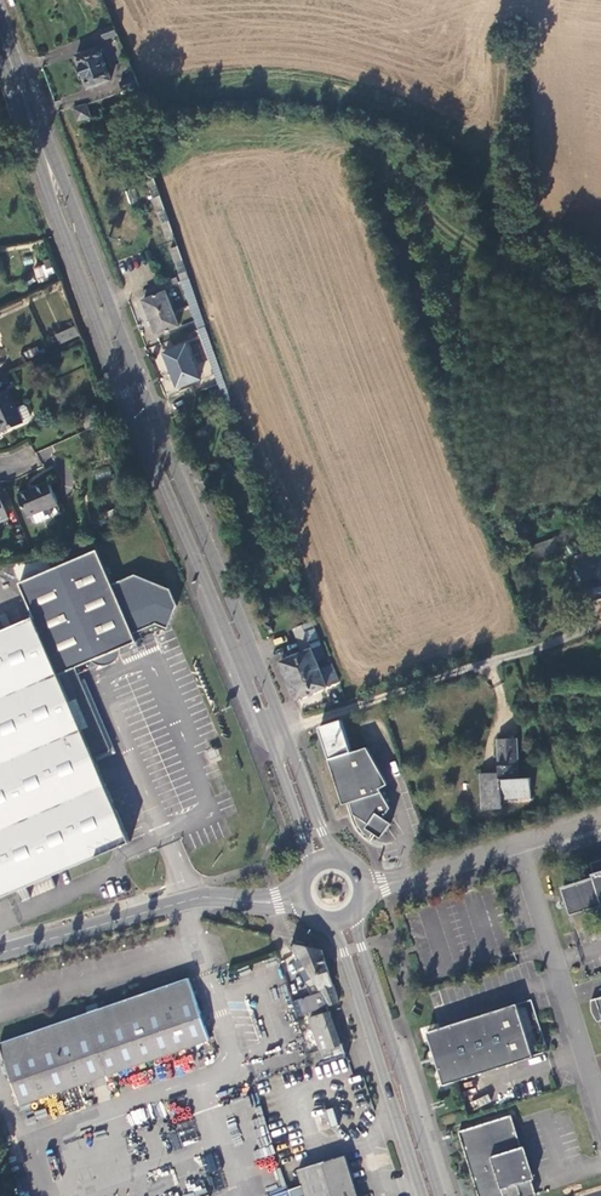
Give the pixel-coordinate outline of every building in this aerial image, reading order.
[(104,43),(117,39),(112,29),(100,34),(104,43)] [(109,78),(97,47),(74,56),(86,87),(109,78)] [(120,92),(137,85),(134,75),(117,82),(120,92)] [(71,109),(76,123),(92,118),(87,104),(71,109)] [(206,326),(152,172),(144,174),(180,277),(159,286),(143,293),(145,297),(182,282),(199,329),(206,326)] [(51,262),(34,265),(36,280),(53,277),(51,262)] [(179,327),(166,291),(144,300),(158,335),(179,327)] [(75,326),(57,334),(61,344),(79,336),(75,326)] [(200,380),(186,345),(165,353),(179,388),(200,380)] [(24,422),(18,409),(9,389),(0,394),(0,434),(24,422)] [(24,422),(32,419),(33,416),(28,407),(26,405),(18,409),(24,422)] [(27,518),(59,505),(49,482),(18,495),(27,518)] [(8,519),(0,499),(0,522),(8,519)] [(131,513),(128,505),(117,510),(119,517),(131,513)] [(555,539),(532,548),(536,559),(559,550),(555,539)] [(21,584),(34,618),(95,758),(112,751),(77,668),(137,641),(134,634),(157,624),(169,629),(179,606),(171,589),(135,575),(112,585),(97,551),(21,584)] [(577,563),(591,601),(600,597),(600,554),(577,563)] [(0,632),(0,899),(131,842),(95,758),(34,618),(0,632)] [(279,667),(294,705),(326,692),(326,688),(336,684),(330,671),(319,674),(316,667),(325,664),(321,655),(324,654),(312,626),(292,634),(301,657),(279,667)] [(326,692),(337,688),(336,684),(326,688),(326,692)] [(327,759),(351,753),(340,721),(317,728),(327,759)] [(528,800),(527,780),(515,780),(514,740),(494,741),(496,775),(478,775),(479,812),(498,811),(498,801),(528,800)] [(379,790),(387,785),(366,748),(351,753),(327,759),(341,806),(347,805),(350,815),(352,823),(356,832),(363,839),(370,843),(373,840),(375,837),(380,840),(391,824),(383,819),(390,808),(379,790)] [(590,864),(593,875),(591,876),(592,879),(560,890),(563,897),(570,918),(600,907),(600,908),(600,860),(590,864)] [(340,1004),(323,951),(297,945),(287,948),(299,961),(304,969),(300,975),(305,983),(311,979),(320,993),(329,1007),(340,1004)] [(21,1106),(212,1042),(192,982),(191,979),(0,1045),(21,1106)] [(329,1007),(320,993),(297,1000),(303,1016),(329,1007)] [(596,1000),(591,1001),(590,1006),(592,1013),(594,1018),(598,1022),(600,1021),(600,998),(596,1000)] [(424,1035),(430,1053),(439,1053),(441,1060),(435,1069),(441,1088),(534,1059),(533,1057),(548,1053),(531,1000),(424,1035)] [(315,1053),(318,1064),(346,1055),(344,1050),(343,1045),(340,1046),(330,1012),(308,1020),(318,1051),(315,1053)] [(294,1023),(291,1015),(279,1019),(282,1027),(294,1023)] [(439,1053),(430,1053),(435,1069),(441,1060),(439,1053)] [(332,1107),(325,1109),(331,1128),(338,1126),(332,1107)] [(142,1108),(131,1112),(135,1124),(147,1119),(142,1108)] [(534,1170),(530,1171),(521,1145),(511,1114),(457,1132),(476,1195),(537,1195),(532,1179),(536,1177),(534,1170)] [(530,1171),(534,1170),(525,1144),(521,1145),(530,1171)] [(346,1156),(340,1158),(296,1171),(301,1187),(304,1195),(358,1195),(346,1156)] [(301,1187),(288,1191),(290,1195),(304,1195),(301,1187)]
